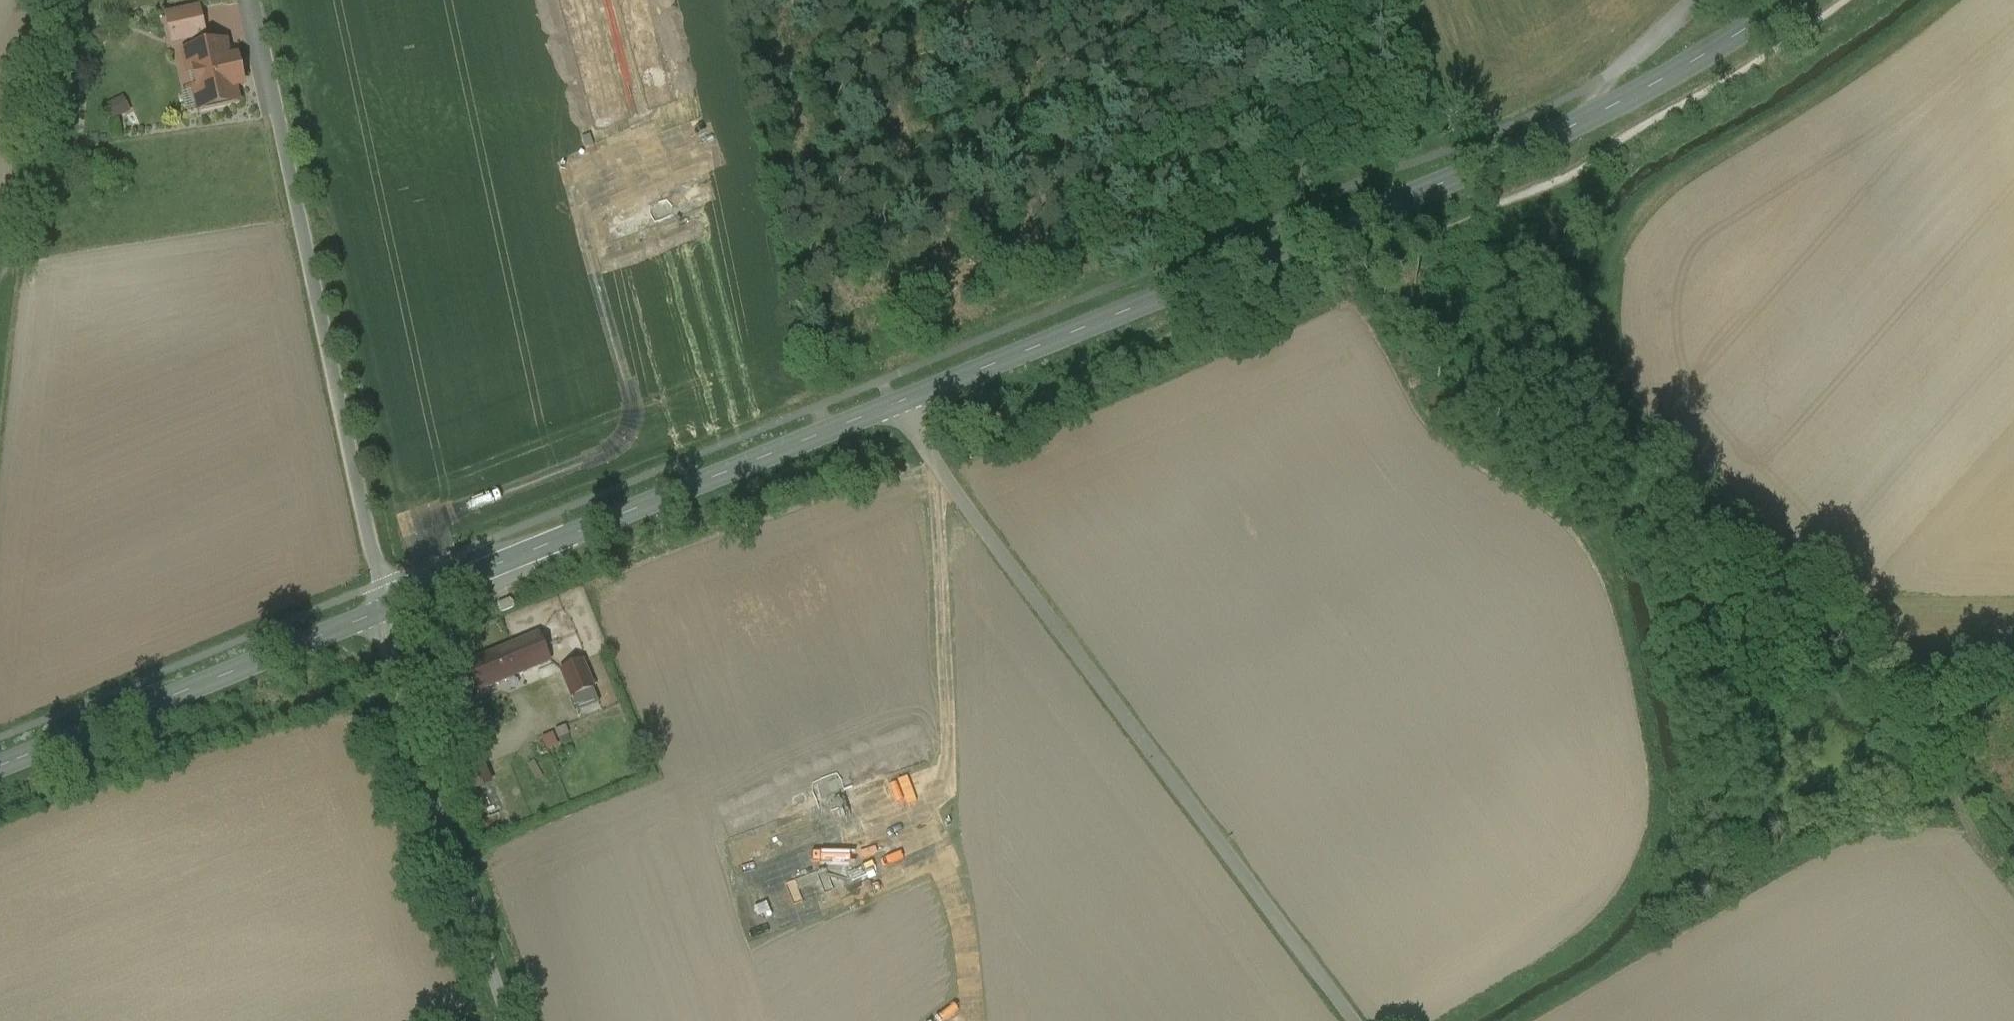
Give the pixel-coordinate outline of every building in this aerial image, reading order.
[(198,10),(167,16),(173,43),(204,36),(198,10)] [(225,45),(184,53),(189,74),(195,73),(203,110),(199,111),(199,112),(238,103),(235,89),(243,87),(239,67),(231,69),(225,45)] [(63,53),(50,53),(49,68),(63,69),(63,53)] [(131,85),(111,95),(120,112),(139,102),(131,85)] [(539,635),(469,664),(480,691),(550,662),(542,641),(539,635)] [(554,636),(542,641),(550,662),(563,656),(554,636)] [(583,658),(558,668),(575,713),(601,703),(583,658)] [(466,793),(490,786),(482,757),(458,763),(466,793)]
